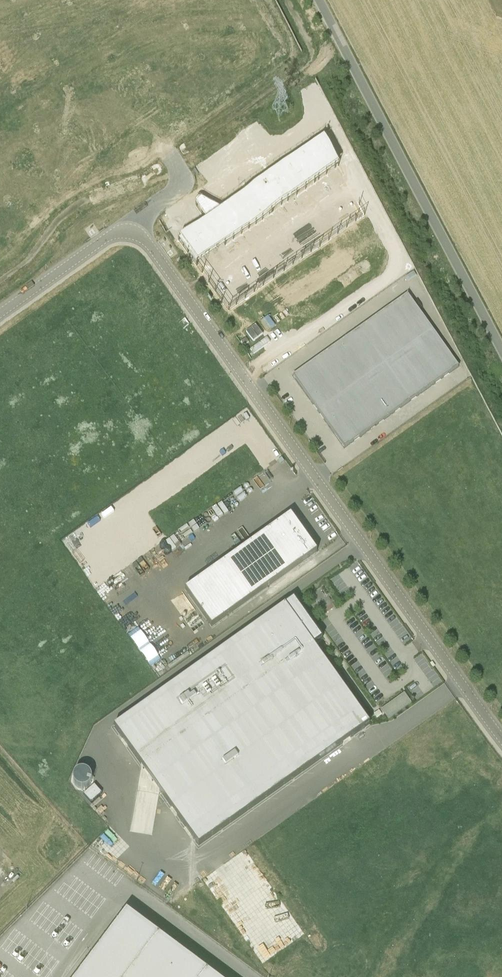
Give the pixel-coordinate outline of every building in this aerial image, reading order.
[(207,220),(181,238),(179,240),(179,241),(188,252),(187,253),(228,311),(365,214),(324,137),(214,215),(214,214),(204,200),(203,199),(202,199),(202,198),(201,198),(200,198),(199,198),(198,198),(197,199),(196,199),(196,200),(196,201),(195,201),(195,202),(195,203),(195,204),(196,204),(196,205),(206,219),(207,220)] [(407,294),(292,376),(344,449),(459,367),(407,294)] [(291,515),(184,590),(211,628),(317,552),(291,515)] [(369,725),(313,646),(322,640),(294,599),(114,727),(198,846),(369,725)] [(150,666),(161,660),(143,627),(132,633),(150,666)] [(376,663),(382,672),(390,667),(384,658),(376,663)] [(383,674),(389,681),(397,675),(391,667),(383,674)] [(94,785),(83,795),(91,803),(102,794),(94,785)] [(303,937),(249,849),(205,876),(259,964),(303,937)] [(159,935),(127,976),(214,976),(159,935)]
